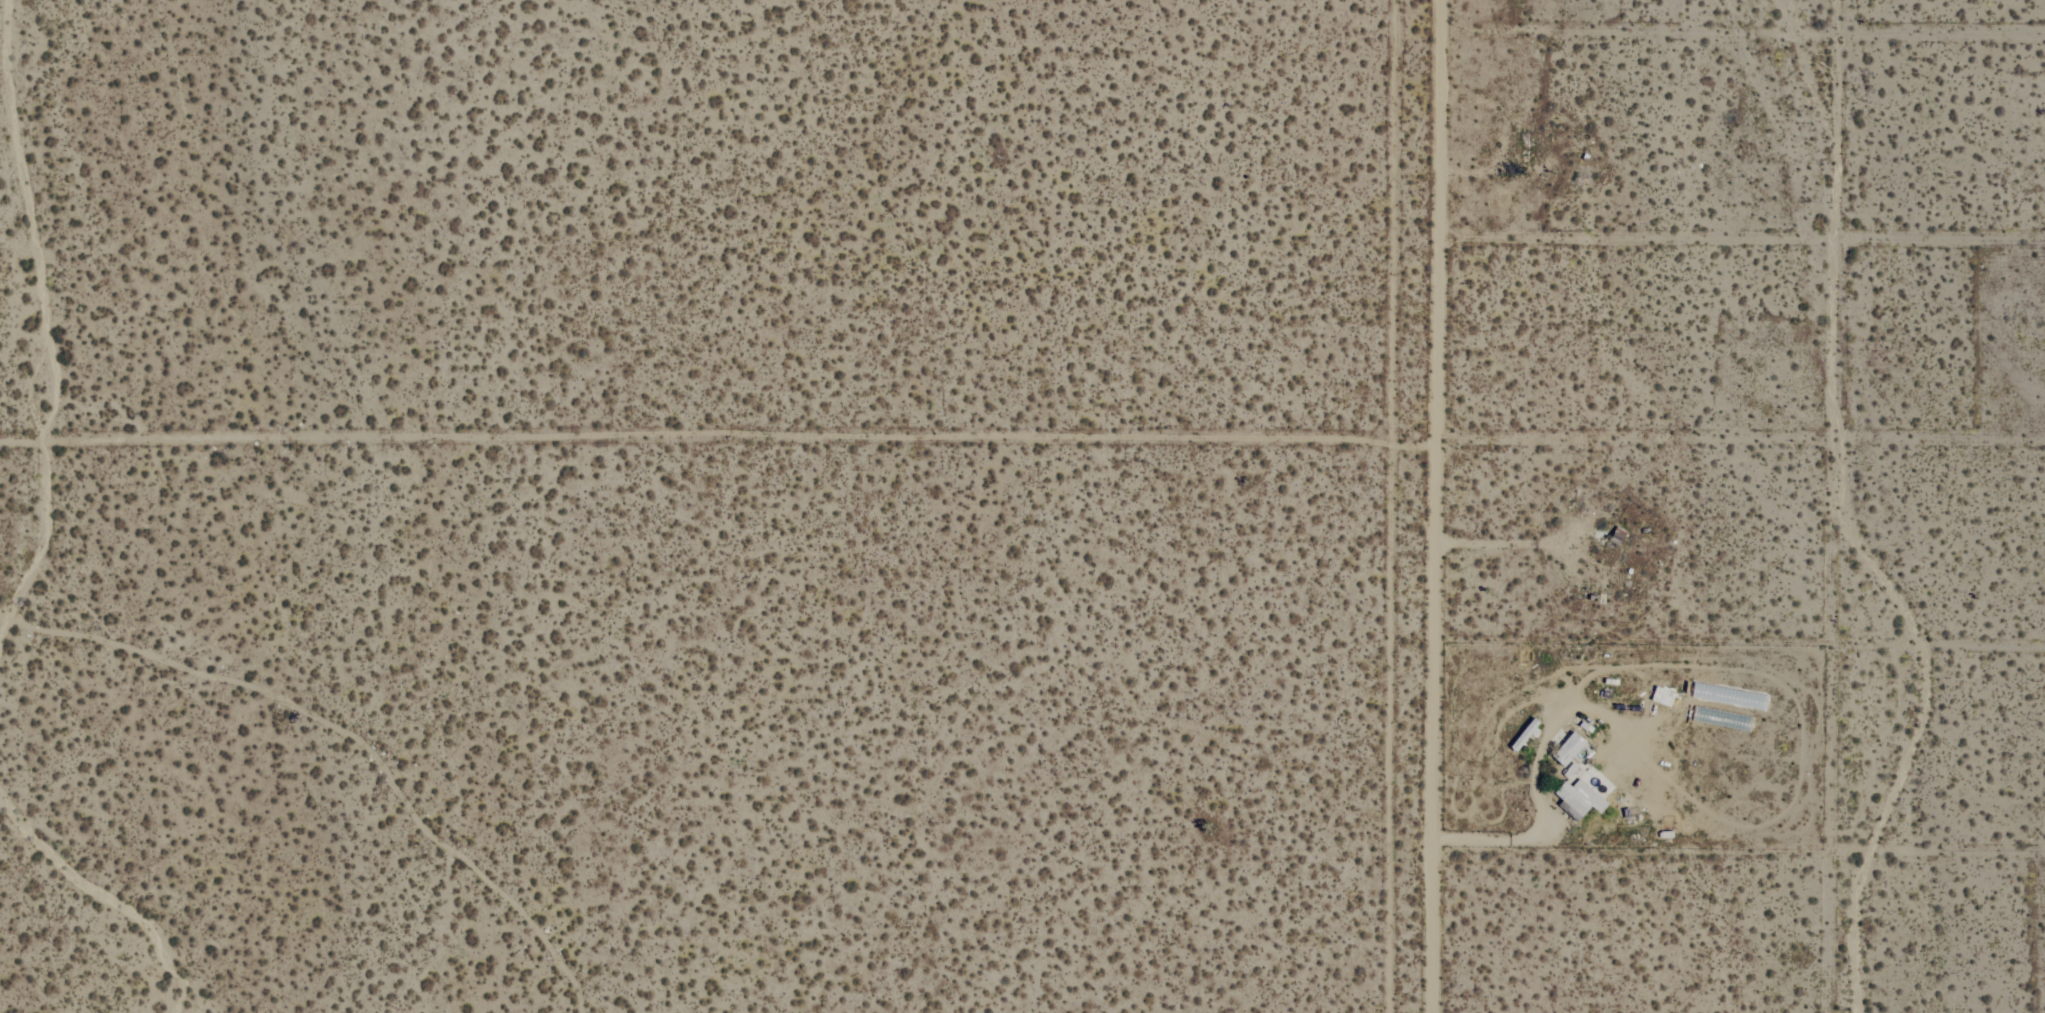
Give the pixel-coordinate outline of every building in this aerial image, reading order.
[(1567,767),(1585,740),(1572,731),(1554,758),(1567,767)] [(1579,822),(1591,806),(1601,814),(1609,803),(1604,799),(1614,786),(1590,767),(1586,772),(1573,762),(1562,775),(1567,778),(1555,794),(1563,800),(1558,806),(1579,822)]
